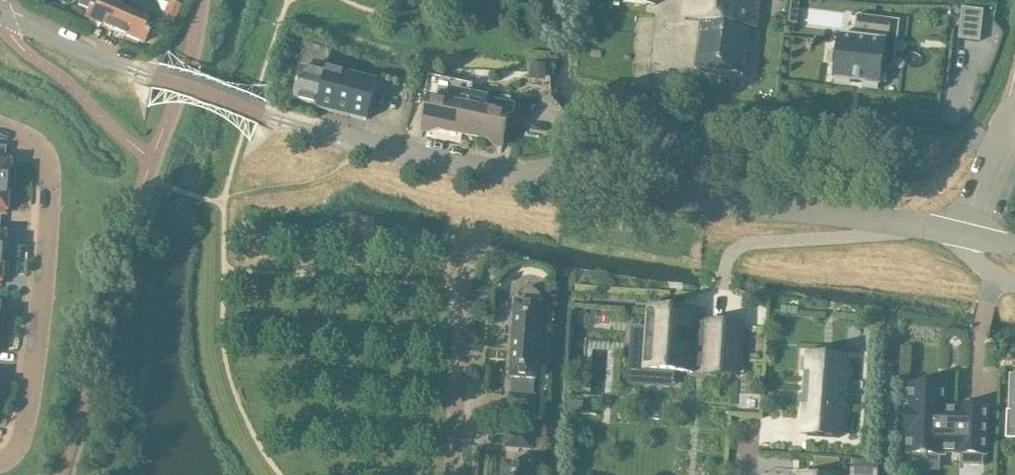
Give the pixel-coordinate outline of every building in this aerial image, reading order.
[(125,0),(80,0),(78,6),(88,10),(84,19),(112,31),(125,0)] [(112,31),(142,44),(152,22),(122,10),(126,0),(125,0),(112,31)] [(760,0),(685,0),(683,20),(701,22),(695,72),(743,78),(749,28),(757,29),(760,0)] [(169,2),(162,20),(173,25),(181,7),(169,2)] [(983,10),(962,7),(960,19),(982,22),(983,10)] [(900,20),(856,15),(854,33),(855,33),(855,37),(838,35),(833,79),(857,82),(873,84),(880,85),(885,41),(884,41),(884,37),(898,38),(900,20)] [(318,106),(329,69),(304,62),(294,100),(318,106)] [(531,65),(530,76),(545,77),(545,66),(531,65)] [(318,106),(318,108),(366,120),(376,82),(329,69),(318,106)] [(463,135),(471,94),(427,85),(425,95),(428,101),(425,117),(430,133),(444,128),(447,128),(448,131),(463,135)] [(471,94),(463,135),(479,138),(481,135),(483,136),(494,146),(505,134),(508,117),(514,113),(516,103),(471,94)] [(11,187),(12,171),(8,171),(9,162),(2,161),(3,149),(0,149),(0,186),(11,187)] [(11,187),(0,186),(0,211),(5,211),(5,202),(9,202),(11,187)] [(512,352),(511,379),(512,379),(511,395),(509,395),(508,410),(533,412),(535,396),(533,396),(534,380),(536,381),(541,305),(539,305),(540,300),(541,300),(542,299),(541,299),(539,295),(537,292),(534,289),(530,288),(526,289),(522,291),(519,293),(517,297),(516,297),(516,298),(518,298),(518,303),(516,303),(513,344),(513,352),(512,352)] [(632,327),(631,348),(646,349),(644,369),(692,373),(692,363),(704,364),(703,374),(732,376),(733,360),(739,360),(740,354),(743,354),(744,331),(741,331),(742,324),(707,322),(706,330),(695,330),(696,311),(649,307),(647,328),(632,327)] [(805,372),(801,420),(807,421),(806,436),(839,438),(840,423),(843,423),(848,358),(818,355),(817,373),(805,372)] [(1012,376),(1010,412),(1007,411),(1006,438),(1014,438),(1014,376),(1012,376)] [(910,408),(906,408),(905,434),(909,434),(908,454),(922,455),(922,456),(926,456),(926,455),(940,455),(940,451),(959,452),(958,454),(984,455),(986,407),(960,406),(960,410),(942,409),(942,385),(910,384),(910,408)] [(582,403),(570,402),(569,413),(581,414),(582,403)] [(507,432),(507,434),(506,448),(531,450),(532,434),(507,432)] [(507,464),(504,464),(504,474),(529,474),(530,466),(527,465),(527,466),(507,464)]
